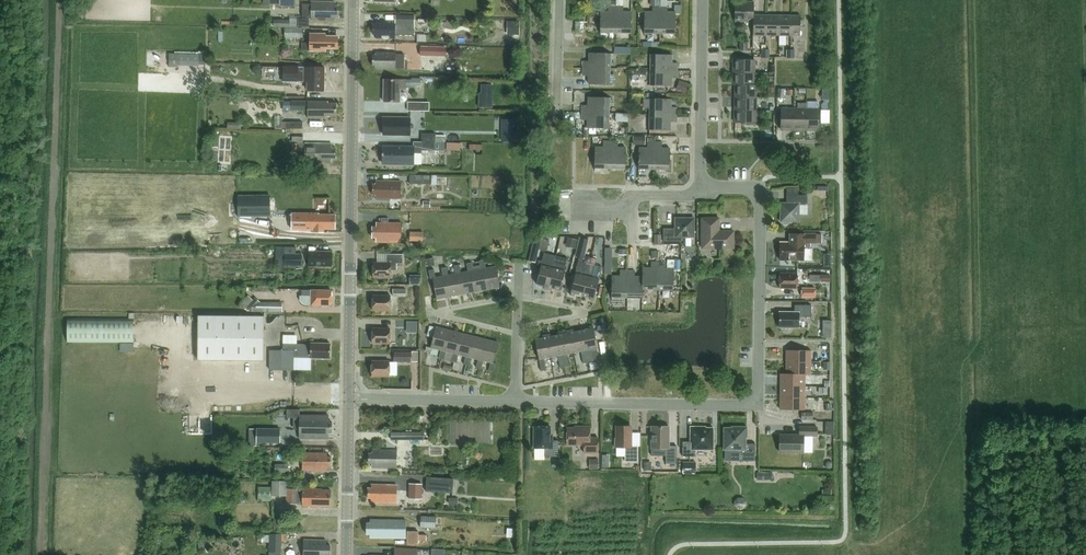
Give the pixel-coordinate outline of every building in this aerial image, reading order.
[(309,18),(312,18),(312,20),(335,20),(335,17),(339,17),(339,6),(335,6),(335,2),(312,2),(312,4),(302,3),(303,16),(303,19),(298,19),(298,27),(309,27),(309,18)] [(735,2),(735,21),(744,21),(744,2),(735,2)] [(754,15),(754,2),(744,2),(744,21),(753,22),(754,22),(754,15)] [(600,11),(600,32),(616,33),(616,6),(609,6),(609,12),(600,11)] [(616,6),(616,33),(631,33),(632,12),(623,12),(624,6),(616,6)] [(645,12),(644,33),(660,33),(660,6),(653,6),(653,12),(645,12)] [(668,12),(668,6),(660,6),(660,33),(676,33),(676,13),(676,12),(674,12),(668,12)] [(415,16),(396,15),(396,21),(377,20),(377,24),(373,24),(373,34),(377,34),(376,38),(396,38),(396,35),(414,35),(415,16)] [(765,15),(754,15),(754,22),(753,22),(753,35),(764,35),(765,15)] [(765,15),(764,35),(776,35),(777,15),(765,15)] [(777,15),(776,35),(788,35),(788,16),(777,15)] [(788,16),(788,35),(800,35),(801,16),(788,16)] [(285,38),(302,38),(302,28),(285,28),(285,38)] [(428,34),(418,33),(418,41),(427,42),(428,34)] [(326,49),(338,49),(338,36),(326,36),(326,34),(310,34),(310,51),(326,51),(326,49)] [(577,35),(576,46),(586,46),(586,36),(577,35)] [(421,46),(421,55),(446,56),(446,47),(421,46)] [(376,66),(376,69),(396,69),(396,68),(404,68),(405,54),(396,54),(396,53),(376,52),(376,55),(373,55),(372,66),(376,66)] [(169,53),(169,66),(179,67),(180,54),(175,53),(169,53)] [(583,61),(583,68),(610,69),(610,53),(589,53),(589,61),(583,61)] [(651,54),(651,70),(678,70),(678,63),(672,63),(672,55),(651,54)] [(734,59),(734,72),(754,72),(754,60),(734,59)] [(284,66),(283,82),(298,82),(305,82),(305,67),(299,67),(284,66)] [(325,67),(305,67),(305,82),(308,82),(308,91),(325,91),(325,67)] [(583,68),(583,75),(589,76),(589,84),(610,84),(610,69),(583,68)] [(651,70),(651,85),(672,86),(672,78),(678,78),(678,70),(651,70)] [(734,72),(734,85),(736,85),(754,85),(754,72),(734,72)] [(412,80),(384,79),(384,101),(404,102),(407,99),(407,96),(404,93),(401,93),(401,89),(406,89),(406,87),(412,87),(412,85),(421,85),(421,79),(412,78),(412,80)] [(687,93),(690,84),(681,81),(678,90),(687,93)] [(493,84),(481,84),(481,93),(479,93),(479,107),(493,107),(493,84)] [(736,85),(736,97),(756,97),(756,85),(754,85),(736,85)] [(582,105),(582,112),(609,113),(609,97),(589,97),(588,105),(582,105)] [(736,97),(736,109),(756,109),(756,97),(736,97)] [(650,99),(650,114),(677,114),(677,107),(671,107),(671,99),(650,99)] [(293,110),(308,110),(308,118),(326,118),(326,116),(337,116),(337,103),(329,103),(329,102),(308,102),(293,101),(293,110)] [(408,102),(408,110),(429,110),(429,102),(422,102),(408,102)] [(736,109),(736,123),(755,123),(756,109),(736,109)] [(781,109),(781,129),(793,129),(794,109),(781,109)] [(794,109),(793,129),(806,129),(806,110),(794,109)] [(806,110),(806,129),(819,129),(819,110),(806,110)] [(582,112),(582,120),(588,120),(588,127),(588,128),(609,128),(609,113),(582,112)] [(650,114),(650,130),(671,130),(671,122),(677,122),(677,114),(650,114)] [(384,117),(383,134),(410,135),(411,118),(384,117)] [(577,127),(577,137),(588,137),(588,128),(588,127),(577,127)] [(620,129),(618,131),(618,136),(627,136),(628,127),(626,127),(624,127),(622,128),(620,129)] [(501,130),(501,140),(513,140),(513,130),(501,130)] [(414,147),(383,147),(383,163),(422,164),(422,151),(445,151),(445,136),(436,135),(436,134),(422,134),(422,142),(414,142),(414,147)] [(298,155),(305,155),(305,162),(332,162),(332,158),(336,158),(336,148),(332,148),(332,144),(304,143),(304,137),(287,136),(287,144),(292,144),(292,152),(298,152),(298,155)] [(595,147),(595,168),(610,168),(611,141),(603,141),(603,147),(595,147)] [(611,141),(610,168),(626,168),(626,148),(618,147),(618,142),(611,141)] [(639,148),(639,169),(654,169),(655,142),(648,142),(647,148),(639,148)] [(655,142),(654,169),(670,169),(670,148),(662,148),(662,142),(655,142)] [(446,151),(460,151),(460,143),(446,143),(446,151)] [(578,148),(578,165),(585,165),(586,148),(578,148)] [(410,184),(430,184),(430,176),(410,175),(410,184)] [(689,179),(685,175),(680,179),(684,184),(689,179)] [(401,181),(376,181),(376,184),(373,184),(373,194),(376,194),(376,198),(401,198),(401,181)] [(238,196),(238,209),(238,216),(271,216),(271,195),(238,196)] [(781,203),(781,222),(784,222),(784,223),(785,224),(789,224),(790,223),(790,222),(799,222),(800,203),(807,203),(807,195),(790,195),(790,203),(781,203)] [(323,228),(335,228),(335,215),(318,215),(318,214),(293,214),(293,229),(315,229),(315,231),(323,232),(323,228)] [(663,228),(663,241),(676,241),(676,237),(683,237),(694,237),(694,218),(675,218),(675,228),(663,228)] [(702,218),(702,248),(734,248),(734,231),(719,231),(719,218),(702,218)] [(402,223),(377,223),(377,227),(373,227),(373,237),(376,237),(376,242),(401,242),(402,223)] [(410,241),(423,241),(423,232),(410,232),(410,241)] [(816,234),(800,234),(791,234),(791,242),(780,242),(780,260),(804,260),(804,243),(822,243),(822,234),(816,234)] [(530,261),(536,262),(542,237),(536,235),(534,245),(532,244),(532,247),(533,247),(530,261)] [(577,248),(578,240),(569,238),(568,246),(577,248)] [(585,258),(590,240),(580,238),(576,255),(585,258)] [(309,266),(332,266),(333,252),(309,251),(309,266)] [(415,253),(411,255),(411,261),(416,263),(420,260),(420,255),(415,253)] [(548,289),(556,256),(544,253),(542,261),(539,260),(537,268),(540,269),(537,284),(545,286),(544,288),(548,289)] [(302,255),(296,255),(285,254),(285,266),(302,266),(302,255)] [(391,278),(391,270),(397,270),(397,263),(403,263),(403,254),(387,254),(387,263),(374,262),(373,278),(391,278)] [(637,267),(637,254),(628,254),(628,270),(635,271),(636,271),(636,267),(637,267)] [(556,256),(548,289),(552,290),(552,288),(560,290),(561,290),(568,258),(567,258),(556,256)] [(435,265),(434,258),(427,259),(428,266),(435,265)] [(485,260),(479,261),(480,265),(481,269),(483,269),(487,289),(500,287),(496,266),(486,268),(485,260)] [(583,295),(591,264),(578,261),(575,273),(570,295),(571,295),(575,296),(575,293),(583,295)] [(472,262),(467,263),(468,271),(471,271),(475,292),(487,289),(483,269),(481,269),(474,270),(473,266),(472,262)] [(643,268),(642,277),(643,289),(658,289),(658,262),(651,262),(651,268),(643,268)] [(658,262),(658,289),(673,289),(674,269),(667,268),(666,268),(666,262),(658,262)] [(460,264),(454,266),(454,267),(455,271),(456,274),(458,273),(462,294),(475,292),(471,271),(468,271),(461,273),(460,264)] [(594,300),(599,279),(592,277),(595,265),(591,264),(583,295),(591,297),(590,299),(594,300)] [(447,267),(441,268),(443,276),(445,276),(449,296),(462,294),(458,273),(456,274),(448,275),(447,267)] [(434,269),(429,270),(431,279),(433,278),(437,299),(449,296),(445,276),(443,276),(436,277),(434,269)] [(612,276),(612,297),(627,297),(628,270),(620,270),(620,276),(612,276)] [(628,270),(627,297),(643,298),(643,289),(642,277),(635,276),(635,271),(628,270)] [(797,288),(798,273),(780,273),(780,288),(797,288)] [(815,288),(802,288),(802,297),(815,297),(815,288)] [(302,296),(310,296),(310,305),(331,305),(332,290),(302,290),(302,296)] [(391,311),(391,295),(373,295),(373,310),(391,311)] [(250,311),(282,311),(282,302),(260,302),(255,297),(246,307),(250,311)] [(811,317),(811,305),(795,305),(794,312),(779,312),(779,327),(799,327),(799,317),(811,317)] [(264,360),(264,316),(198,316),(198,360),(264,360)] [(134,343),(134,319),(68,318),(68,342),(134,343)] [(590,329),(582,331),(588,362),(593,361),(590,349),(598,348),(593,326),(589,327),(590,329)] [(436,327),(431,347),(441,350),(439,358),(444,359),(446,351),(444,351),(449,330),(436,327)] [(390,343),(390,328),(373,328),(372,343),(390,343)] [(449,330),(444,351),(446,351),(453,353),(451,361),(457,362),(459,354),(456,354),(461,333),(449,330)] [(567,334),(559,335),(565,367),(570,366),(567,353),(574,352),(570,330),(566,331),(567,334)] [(574,330),(570,330),(574,352),(581,351),(583,363),(588,362),(582,331),(574,332),(574,330)] [(456,354),(459,354),(466,356),(464,364),(469,365),(471,357),(469,357),(474,336),(461,333),(456,354)] [(551,334),(547,335),(551,357),(558,355),(560,367),(565,367),(559,335),(551,337),(551,334)] [(543,338),(535,340),(541,371),(546,370),(544,358),(551,357),(547,335),(543,336),(543,338)] [(469,357),(471,357),(478,359),(476,367),(482,369),(484,361),(481,360),(486,339),(474,336),(469,357)] [(481,360),(484,361),(491,362),(489,370),(494,372),(496,363),(494,362),(499,343),(486,339),(481,360)] [(330,358),(331,344),(311,343),(311,344),(283,344),(283,350),(270,350),(270,370),(294,370),(294,357),(311,358),(330,358)] [(787,350),(787,362),(811,362),(811,350),(787,350)] [(412,361),(412,353),(394,352),(394,362),(412,362),(412,361)] [(390,376),(390,361),(372,361),(372,376),(390,376)] [(786,373),(786,374),(805,374),(811,374),(811,362),(787,362),(786,373)] [(781,373),(781,385),(805,386),(805,374),(786,374),(786,373),(781,373)] [(781,385),(781,397),(805,398),(805,386),(781,385)] [(781,397),(780,409),(805,410),(805,398),(781,397)] [(328,432),(332,432),(332,421),(328,421),(329,415),(300,415),(300,438),(328,438),(328,432)] [(550,426),(534,426),(534,442),(534,449),(546,449),(547,456),(560,456),(560,440),(556,440),(556,436),(550,436),(550,426)] [(590,426),(580,426),(580,428),(567,427),(567,445),(584,445),(584,453),(598,453),(598,438),(590,437),(590,426)] [(631,426),(617,426),(617,438),(615,438),(615,447),(625,447),(625,461),(638,461),(638,446),(631,446),(631,426)] [(669,426),(652,426),(651,448),(666,448),(666,463),(677,463),(677,446),(669,446),(669,426)] [(706,426),(691,426),(690,441),(683,441),(683,456),(695,456),(695,449),(713,449),(713,428),(706,428),(706,426)] [(747,427),(732,427),(732,428),(724,428),(724,450),(740,450),(740,461),(755,461),(756,443),(746,443),(746,437),(747,437),(747,427)] [(817,427),(800,427),(800,435),(780,434),(780,452),(804,452),(804,436),(817,436),(817,427)] [(281,443),(281,428),(257,428),(249,428),(249,446),(257,446),(257,442),(281,443)] [(372,463),(372,467),(397,468),(398,450),(373,450),(372,453),(369,453),(369,463),(372,463)] [(476,450),(473,455),(478,459),(482,454),(476,450)] [(327,466),(331,466),(331,456),(327,456),(327,453),(302,452),(302,470),(327,470),(327,466)] [(590,467),(599,467),(599,457),(590,457),(590,467)] [(683,473),(696,473),(696,462),(683,462),(683,473)] [(275,472),(288,472),(288,464),(275,464),(275,472)] [(453,493),(454,478),(427,476),(426,491),(453,493)] [(272,487),(272,496),(286,496),(288,496),(288,488),(288,482),(288,481),(272,480),(272,487)] [(409,499),(422,499),(423,484),(409,483),(409,499)] [(372,498),(372,501),(396,502),(397,485),(372,484),(372,488),(368,488),(368,498),(372,498)] [(286,496),(286,504),(297,504),(298,488),(288,488),(288,496),(286,496)] [(297,504),(302,504),(302,506),(317,507),(317,506),(331,506),(331,490),(322,490),(322,489),(298,488),(297,504)] [(744,498),(738,498),(734,502),(734,505),(737,509),(744,509),(747,505),(747,502),(744,498)] [(437,516),(421,516),(421,528),(436,528),(437,516)] [(274,518),(274,531),(282,531),(282,518),(274,518)] [(371,534),(371,537),(405,538),(406,520),(371,520),(371,523),(367,523),(367,534),(371,534)] [(408,531),(408,543),(419,543),(419,531),(408,531)] [(153,544),(161,544),(162,533),(154,533),(153,544)] [(281,552),(282,534),(269,534),(269,552),(281,552)] [(211,538),(199,538),(199,548),(212,547),(211,538)] [(330,545),(326,545),(326,540),(304,539),(303,554),(330,554),(330,545)]
